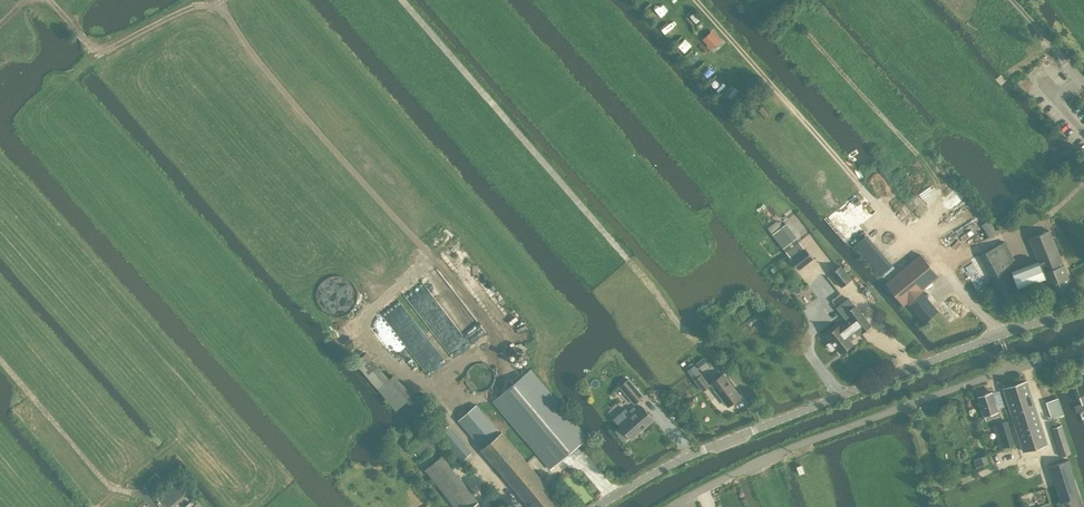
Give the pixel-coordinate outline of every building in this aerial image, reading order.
[(989,220),(982,224),(990,237),(997,233),(989,220)] [(784,225),(772,234),(783,248),(786,252),(799,241),(786,223),(784,225)] [(1029,238),(1038,262),(1012,272),(1018,289),(1045,278),(1053,299),(1074,291),(1069,278),(1051,230),(1029,238)] [(854,245),(881,276),(893,265),(866,234),(854,245)] [(799,241),(786,252),(792,260),(799,270),(814,258),(806,249),(800,242),(799,241)] [(1002,298),(1016,290),(1006,271),(1017,265),(1005,242),(979,255),(1002,298)] [(908,303),(925,323),(939,311),(921,291),(938,277),(920,255),(886,284),(904,306),(908,303)] [(842,287),(845,285),(852,280),(841,266),(831,273),(842,287)] [(872,326),(856,306),(854,303),(844,311),(850,318),(839,326),(839,325),(827,335),(831,341),(827,344),(832,350),(836,347),(841,354),(853,344),(850,340),(861,332),(862,334),(872,326)] [(694,365),(688,369),(689,371),(691,373),(703,390),(710,386),(702,375),(697,369),(694,365)] [(531,369),(493,401),(550,469),(588,437),(531,369)] [(724,373),(710,383),(728,406),(741,396),(724,373)] [(644,396),(629,377),(619,386),(634,404),(644,396)] [(1004,388),(1018,432),(1041,424),(1027,381),(1004,388)] [(1075,406),(1074,406),(1077,413),(1083,410),(1083,383),(1077,385),(1083,403),(1075,406)] [(999,416),(992,394),(992,392),(978,396),(985,417),(984,417),(985,420),(999,416)] [(1051,418),(1062,415),(1063,414),(1058,398),(1046,402),(1051,418)] [(459,421),(482,449),(530,506),(562,506),(564,506),(502,432),(501,433),(478,405),(459,421)] [(654,419),(642,406),(620,424),(631,438),(654,419)] [(1008,421),(994,425),(997,436),(1001,435),(1005,447),(1015,444),(1008,421)] [(1047,443),(1041,424),(1018,432),(1024,451),(1047,443)] [(1062,425),(1052,428),(1061,456),(1071,453),(1062,425)] [(411,443),(424,459),(439,447),(427,431),(411,443)] [(426,469),(456,506),(482,506),(478,501),(443,456),(426,469)] [(980,457),(974,459),(977,467),(983,465),(980,457)] [(1049,466),(1060,501),(1080,495),(1069,459),(1049,466)] [(1080,495),(1060,501),(1057,502),(1059,506),(1083,506),(1080,495)]
